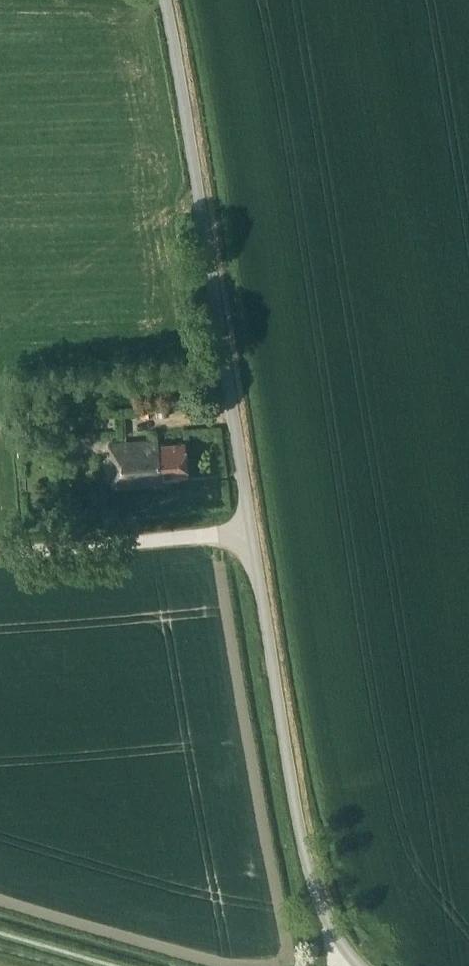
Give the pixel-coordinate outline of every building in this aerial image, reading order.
[(154,444),(154,439),(111,443),(116,487),(162,482),(161,480),(189,477),(185,441),(154,444)]
